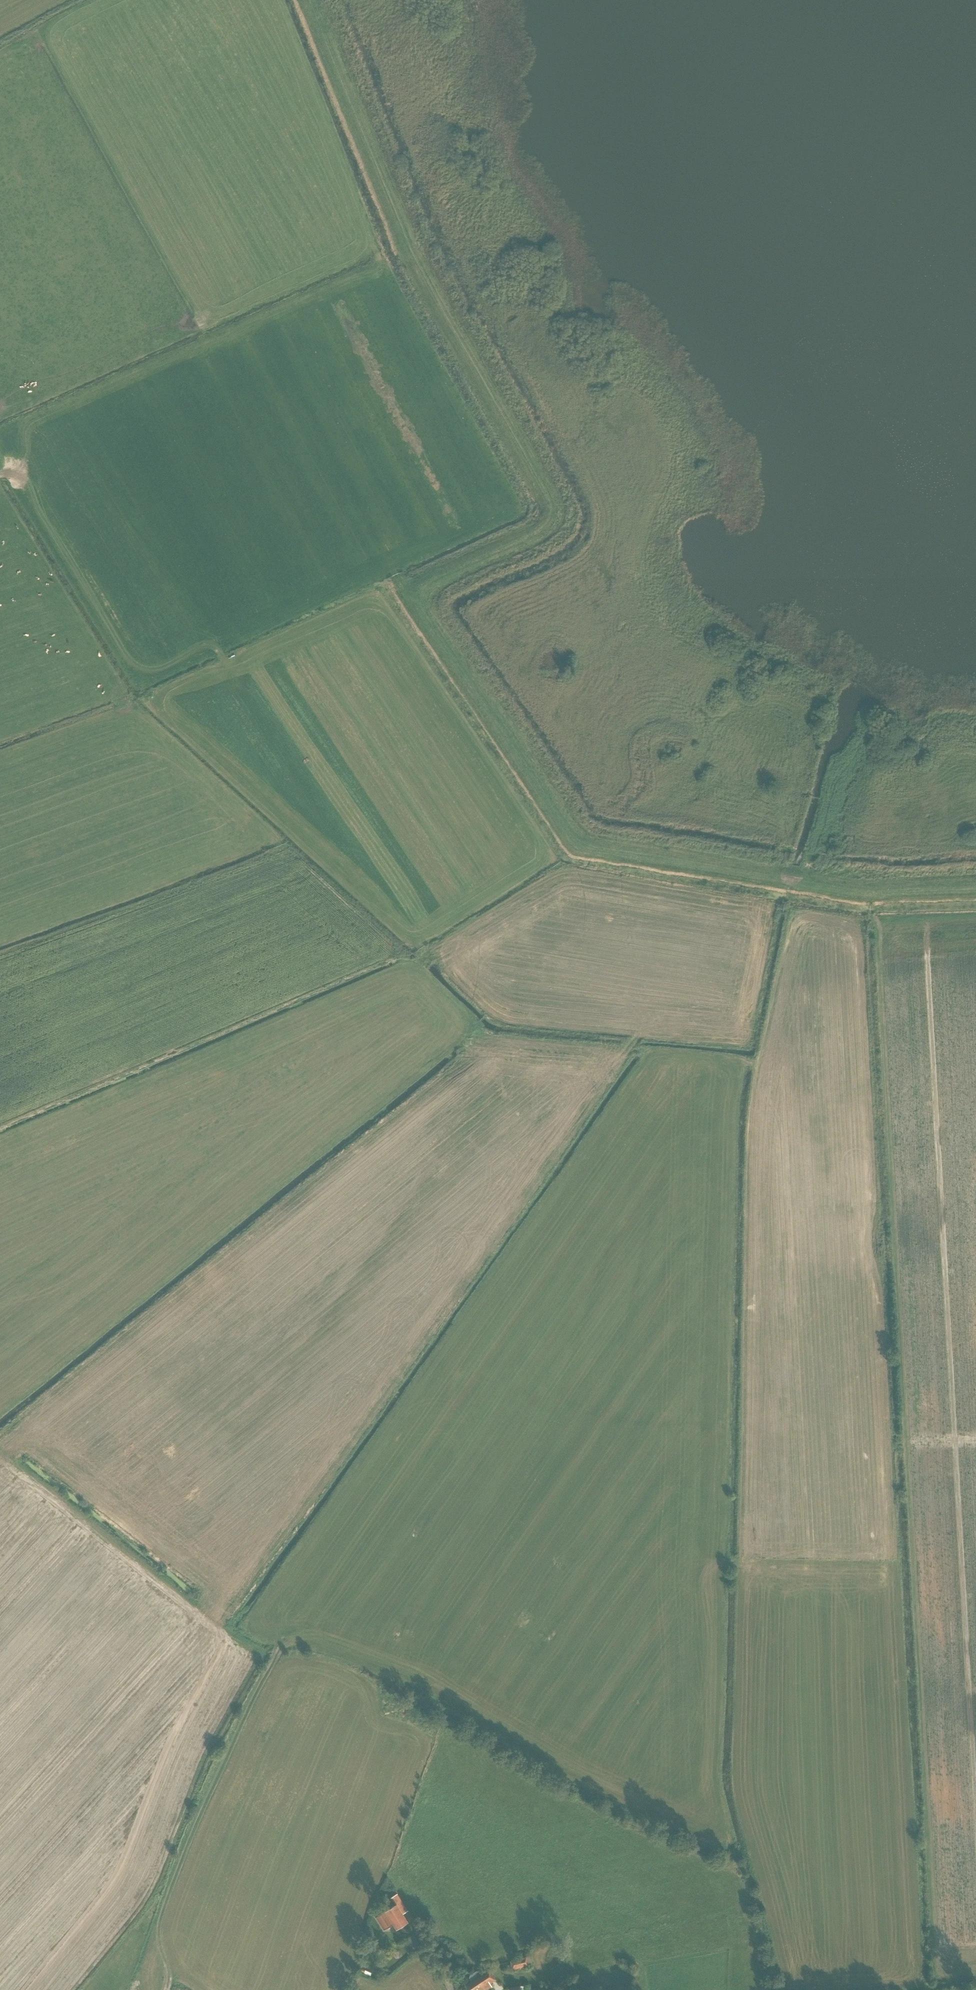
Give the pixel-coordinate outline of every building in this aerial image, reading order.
[(403,1914),(408,1911),(398,1894),(391,1898),(396,1905),(377,1917),(385,1930),(394,1925),(394,1924),(397,1929),(408,1922),(403,1914)] [(519,1958),(519,1959),(510,1961),(512,1969),(529,1965),(526,1956),(519,1958)] [(477,1971),(471,1976),(470,1978),(472,1982),(467,1985),(470,1989),(478,1989),(479,1989),(487,1989),(492,1987),(490,1984),(496,1980),(489,1970),(481,1975),(480,1972),(477,1971)]
